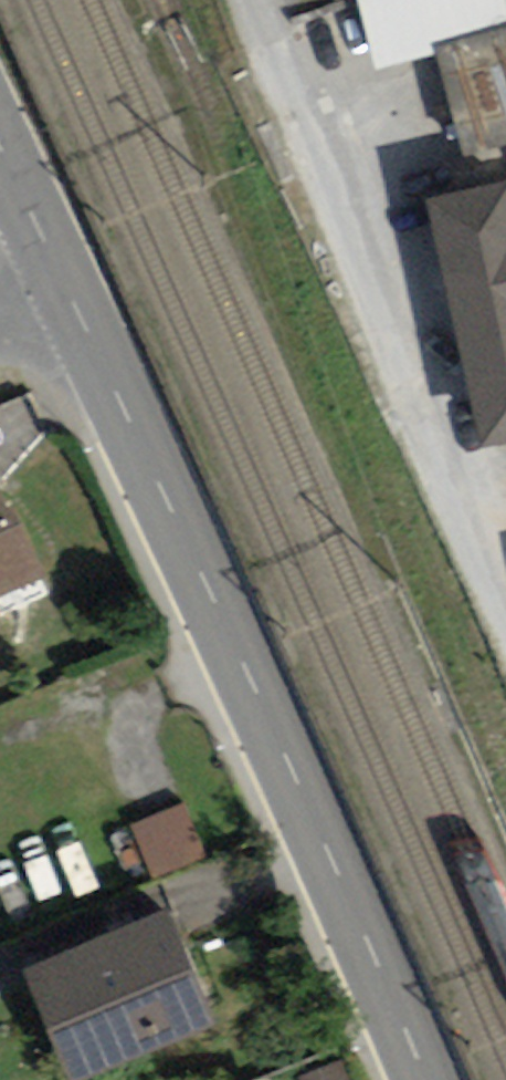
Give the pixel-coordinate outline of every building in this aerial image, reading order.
[(354,2),(382,66),(438,56),(458,159),(505,150),(505,0),(357,0),(354,2)] [(483,427),(505,423),(505,196),(503,181),(434,195),(483,427)] [(21,542),(3,502),(0,504),(0,551),(21,542)] [(174,793),(120,815),(141,866),(195,844),(174,793)] [(157,908),(30,961),(63,1041),(137,1010),(144,1027),(197,1005),(157,908)]
